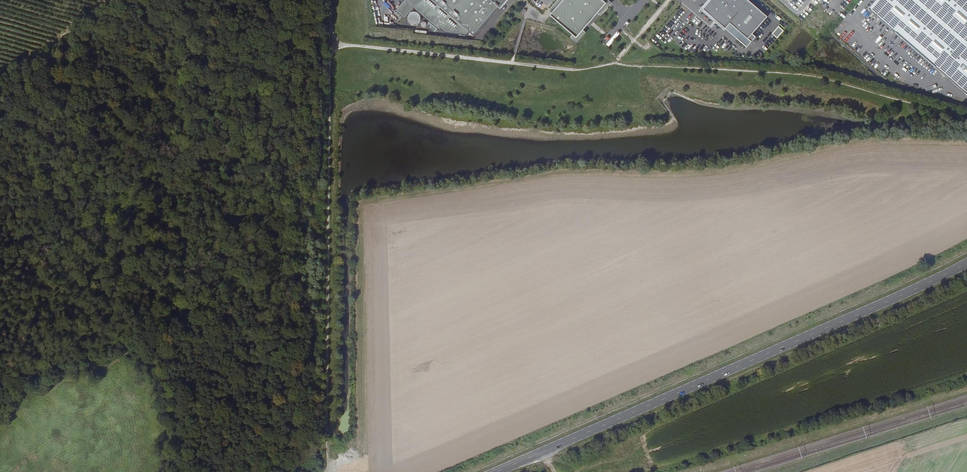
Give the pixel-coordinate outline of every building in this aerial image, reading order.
[(405,1),(396,11),(404,18),(413,8),(439,30),(440,28),(446,33),(466,35),(469,31),(474,35),(504,0),(404,0),(405,1)] [(601,0),(564,0),(551,16),(576,38),(606,4),(601,0)] [(702,8),(748,48),(757,37),(754,34),(767,19),(745,0),(709,0),(702,8)] [(868,9),(966,96),(966,0),(875,0),(868,9)] [(772,34),(778,38),(784,30),(779,26),(772,34)]
